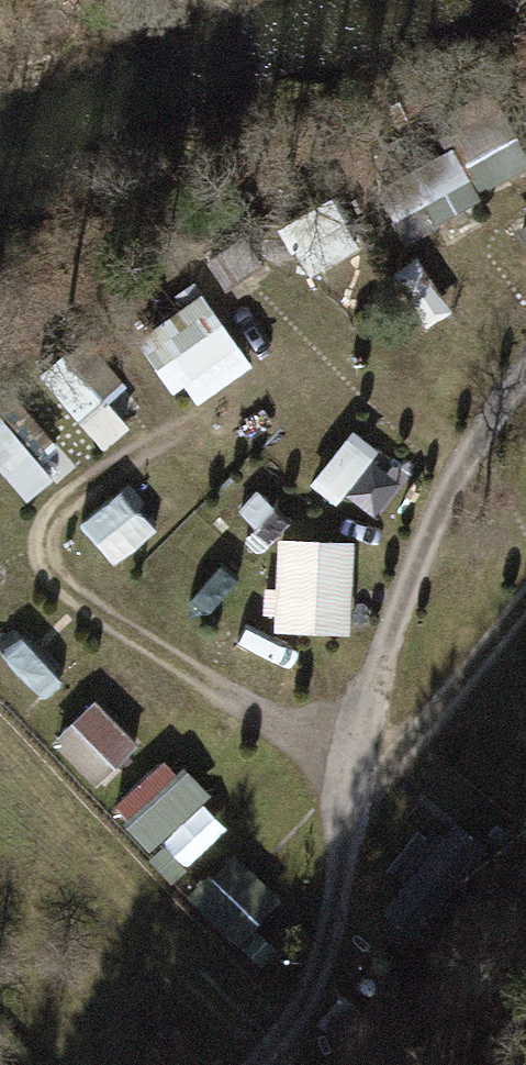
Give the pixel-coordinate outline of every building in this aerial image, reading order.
[(416,222),(525,174),(525,153),(509,114),(391,164),(416,222)] [(525,240),(525,211),(513,219),(525,240)] [(177,376),(239,350),(215,294),(154,320),(177,376)] [(259,554),(294,511),(259,482),(224,525),(259,554)] [(86,518),(115,560),(159,529),(130,487),(86,518)] [(279,627),(356,629),(358,535),(281,534),(279,627)] [(179,873),(223,832),(197,805),(210,792),(172,752),(115,805),(179,873)] [(457,816),(389,896),(423,925),(491,844),(457,816)]
